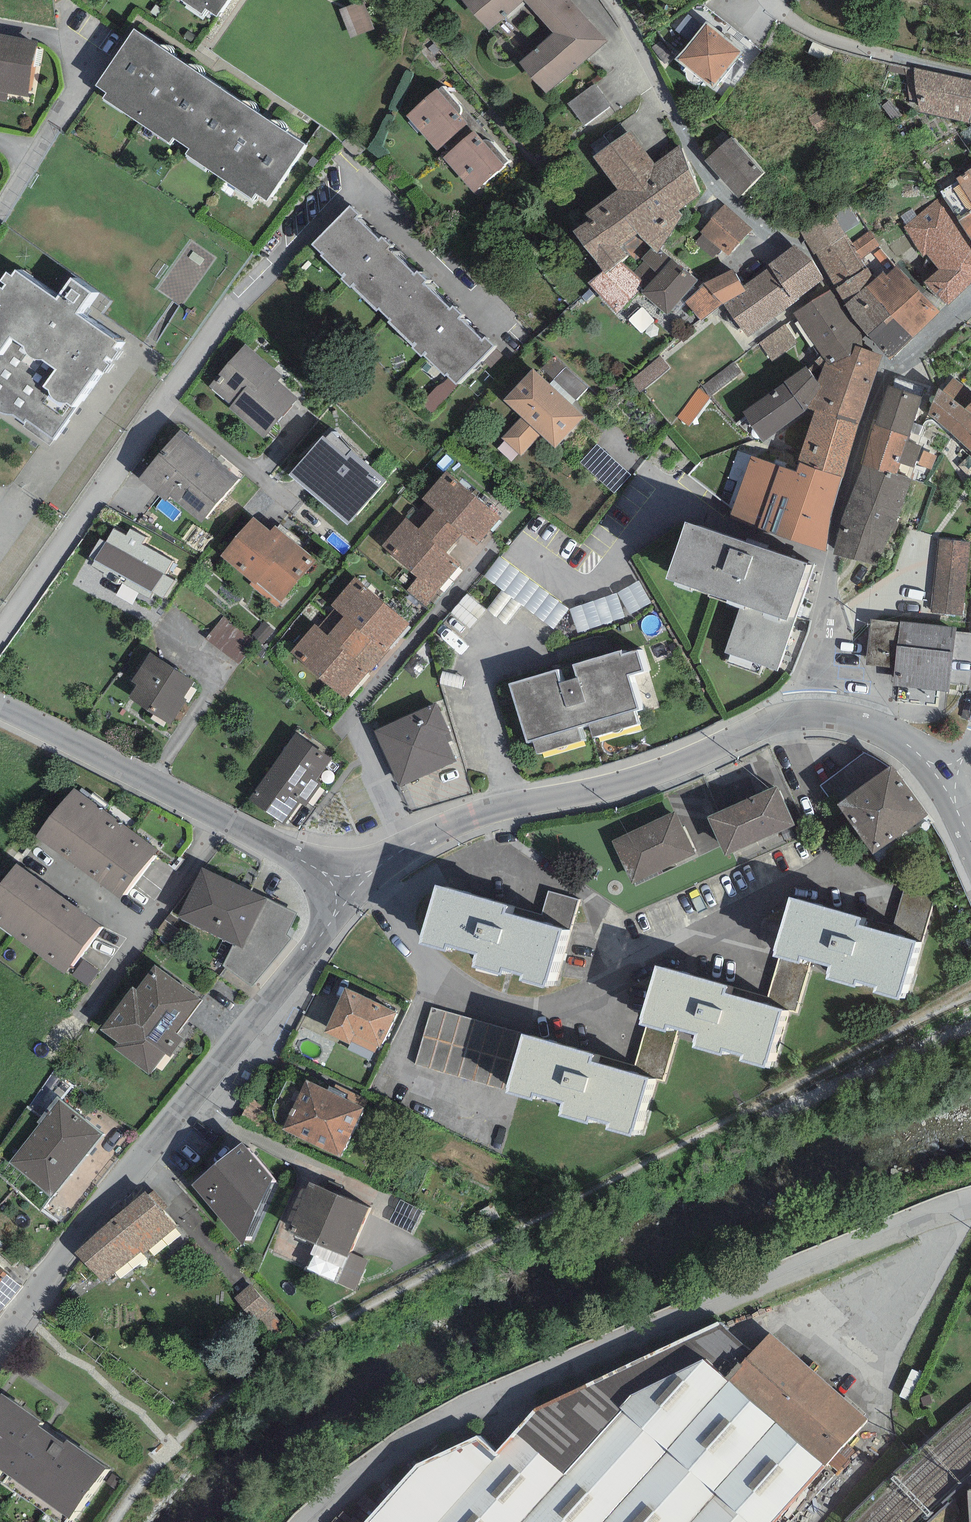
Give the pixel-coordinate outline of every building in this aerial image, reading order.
[(202,14),(205,9),(217,16),(228,0),(181,0),(202,14)] [(462,0),(489,31),(524,0),(463,0),(462,0)] [(570,0),(524,0),(553,33),(520,62),(548,94),(607,42),(570,0)] [(355,40),(378,35),(371,6),(348,12),(355,40)] [(742,52),(705,22),(675,59),(712,89),(742,52)] [(305,145),(134,29),(95,85),(106,93),(103,98),(170,144),(174,137),(190,148),(186,154),(251,199),(255,193),(267,201),(305,145)] [(0,35),(0,90),(7,91),(27,95),(36,42),(0,35)] [(914,67),(915,87),(920,111),(969,124),(970,113),(970,81),(939,74),(914,67)] [(593,85),(568,103),(584,125),(609,106),(593,85)] [(437,88),(406,115),(437,150),(467,124),(459,114),(460,112),(460,110),(459,107),(442,86),(438,90),(437,88)] [(482,140),(474,131),(443,158),(474,193),(505,166),(504,165),(509,161),(494,144),(491,142),(488,140),(485,140),(482,140)] [(631,131),(593,156),(618,190),(585,214),(589,220),(573,230),(602,271),(605,274),(620,262),(645,241),(651,248),(657,255),(661,249),(683,215),(680,211),(700,195),(681,143),(653,163),(631,131)] [(731,136),(705,160),(739,197),(765,174),(731,136)] [(942,194),(959,220),(970,213),(970,170),(957,179),(958,182),(940,192),(942,194)] [(904,227),(923,257),(927,254),(939,269),(923,282),(947,305),(967,288),(970,285),(970,240),(959,220),(942,194),(904,227)] [(752,228),(724,205),(701,232),(703,234),(696,242),(715,258),(721,250),(729,256),(752,228)] [(358,215),(349,206),(312,244),(322,254),(321,255),(343,276),(341,279),(350,287),(352,286),(376,310),(378,308),(390,320),(388,322),(413,346),(411,347),(421,356),(423,354),(444,375),(446,374),(457,385),(494,347),(484,337),(481,340),(457,317),(460,314),(452,306),(449,309),(423,283),(426,280),(417,271),(414,275),(386,248),(389,245),(382,237),(379,240),(355,218),(358,215)] [(833,212),(800,228),(814,255),(817,253),(846,304),(866,286),(875,279),(861,258),(852,244),(846,235),(833,212)] [(959,220),(970,240),(970,213),(959,220)] [(871,232),(852,244),(861,258),(880,246),(871,232)] [(795,244),(768,264),(770,267),(743,286),(746,291),(724,304),(748,338),(800,299),(798,298),(823,279),(795,244)] [(697,280),(671,258),(661,249),(657,255),(651,248),(641,259),(644,261),(632,273),(645,284),(641,288),(644,290),(642,293),(668,315),(697,280)] [(632,273),(620,262),(605,274),(602,271),(587,283),(617,313),(641,288),(645,284),(632,273)] [(884,271),(875,279),(866,286),(913,338),(940,311),(895,266),(886,275),(884,271)] [(743,286),(733,269),(704,283),(698,287),(700,288),(685,302),(701,321),(724,304),(746,291),(743,286)] [(70,278),(55,300),(16,271),(12,276),(6,272),(0,281),(6,285),(3,289),(0,287),(0,414),(3,415),(8,415),(13,414),(24,423),(25,420),(55,439),(117,341),(75,313),(89,292),(70,278)] [(891,358),(913,338),(866,286),(846,304),(844,306),(868,335),(891,358)] [(829,290),(793,313),(825,362),(828,365),(851,355),(855,345),(862,348),(860,333),(829,290)] [(245,343),(208,386),(231,406),(229,408),(263,438),(298,399),(277,381),(282,376),(245,343)] [(828,365),(825,362),(818,381),(821,386),(807,408),(814,411),(858,425),(882,355),(862,348),(855,345),(851,355),(828,365)] [(818,381),(806,366),(742,412),(763,442),(805,411),(807,408),(821,386),(818,381)] [(588,388),(565,367),(553,379),(576,400),(588,388)] [(533,368),(503,400),(522,417),(502,438),(521,456),(541,435),(555,448),(585,416),(572,404),(549,383),(533,368)] [(928,414),(946,429),(965,409),(953,399),(964,384),(954,377),(942,390),(939,388),(928,414)] [(576,400),(553,379),(549,383),(572,404),(576,400)] [(922,396),(887,386),(875,425),(909,436),(922,396)] [(946,429),(967,448),(970,452),(970,402),(965,409),(946,429)] [(858,425),(814,411),(797,462),(799,463),(842,476),(858,425)] [(875,425),(873,424),(862,466),(897,475),(899,463),(914,469),(920,446),(908,442),(909,436),(875,425)] [(181,429),(139,479),(166,501),(170,496),(201,523),(239,478),(181,429)] [(323,436),(289,474),(347,525),(386,480),(331,432),(325,438),(323,436)] [(631,474),(597,444),(580,463),(614,493),(631,474)] [(797,472),(751,457),(730,515),(759,525),(757,528),(827,552),(828,528),(842,476),(799,463),(797,472)] [(897,475),(862,466),(843,514),(833,552),(877,568),(894,535),(911,479),(897,475)] [(499,518),(445,471),(422,498),(425,501),(418,510),(469,554),(499,518)] [(438,593),(469,554),(418,510),(410,520),(406,517),(381,545),(418,577),(406,591),(426,607),(438,593)] [(254,517),(221,555),(256,585),(257,582),(281,603),(316,561),(275,526),(270,531),(254,517)] [(806,565),(685,523),(666,579),(741,605),(724,652),(777,670),(794,622),(787,620),(806,565)] [(126,536),(114,529),(106,542),(99,539),(89,557),(94,559),(91,564),(104,571),(102,575),(119,585),(121,582),(151,598),(153,594),(164,600),(175,580),(165,574),(172,561),(142,544),(145,538),(130,529),(126,536)] [(939,539),(931,613),(963,616),(970,544),(970,542),(939,539)] [(569,609),(499,556),(484,575),(502,589),(522,605),(554,629),(569,609)] [(409,625),(354,578),(331,605),(334,608),(327,616),(378,660),(409,625)] [(652,603),(639,581),(618,593),(631,614),(652,603)] [(506,625),(522,605),(502,589),(487,609),(506,625)] [(617,593),(570,609),(578,633),(625,617),(617,593)] [(486,610),(467,594),(451,612),(470,628),(486,610)] [(255,641),(222,616),(206,638),(239,663),(255,641)] [(345,698),(378,660),(327,616),(319,626),(315,623),(290,651),(345,698)] [(898,622),(870,619),(865,664),(894,668),(898,622)] [(275,632),(264,622),(251,634),(263,645),(275,632)] [(955,628),(898,622),(894,668),(892,686),(949,691),(955,628)] [(556,669),(508,683),(526,743),(533,741),(537,753),(582,740),(578,726),(589,723),(593,737),(639,723),(635,709),(638,708),(629,676),(644,672),(637,650),(621,654),(620,650),(573,664),(576,677),(560,682),(556,669)] [(194,681),(150,652),(131,681),(137,685),(128,697),(170,725),(187,700),(183,698),(194,681)] [(465,678),(442,672),(439,683),(462,689),(465,678)] [(436,702),(373,730),(399,787),(456,761),(448,742),(453,740),(436,702)] [(331,758),(295,733),(248,799),(285,825),(301,802),(306,806),(322,784),(316,780),(331,758)] [(892,766),(838,804),(874,855),(928,816),(892,766)] [(777,785),(707,816),(725,856),(795,825),(777,785)] [(36,837),(64,857),(100,808),(72,788),(36,837)] [(100,808),(64,857),(96,880),(131,831),(100,808)] [(675,811),(611,841),(632,884),(695,855),(675,811)] [(131,831),(96,880),(121,898),(157,849),(131,831)] [(9,932),(45,883),(17,863),(0,886),(0,926),(9,932)] [(267,900),(202,868),(178,917),(233,944),(243,948),(267,900)] [(937,890),(905,881),(890,935),(915,942),(921,944),(937,890)] [(45,883),(9,932),(40,955),(76,906),(45,883)] [(506,906),(435,886),(419,943),(443,950),(445,944),(476,953),(472,966),(499,974),(501,968),(522,974),(520,982),(543,989),(560,930),(503,914),(506,906)] [(580,900),(548,891),(541,916),(506,906),(503,914),(560,930),(571,933),(580,900)] [(861,918),(789,897),(772,956),(778,958),(799,963),(801,957),(811,959),(829,965),(825,979),(853,987),(855,980),(876,986),(874,992),(899,1000),(915,942),(890,935),(859,926),(861,918)] [(297,913),(267,900),(243,948),(233,944),(223,964),(252,987),(293,938),(286,934),(297,913)] [(76,906),(40,955),(66,974),(102,924),(76,906)] [(796,1014),(811,959),(801,957),(799,963),(778,958),(767,998),(726,986),(724,995),(782,1010),(796,1014)] [(132,986),(99,1029),(118,1043),(114,1048),(150,1075),(167,1053),(171,1056),(184,1040),(176,1034),(202,999),(156,964),(137,989),(132,986)] [(726,986),(655,965),(637,1024),(646,1027),(664,1032),(666,1025),(677,1028),(695,1034),(691,1047),(720,1056),(723,1048),(742,1054),(740,1061),(764,1069),(782,1010),(724,995),(726,986)] [(396,1012),(344,987),(323,1032),(349,1044),(351,1039),(377,1052),(396,1012)] [(522,1033),(432,1007),(415,1065),(505,1091),(522,1033)] [(662,1082),(677,1028),(666,1025),(664,1032),(646,1027),(635,1067),(591,1054),(589,1061),(647,1079),(662,1082)] [(591,1054),(522,1033),(505,1091),(530,1099),(533,1092),(563,1102),(558,1116),(585,1124),(587,1116),(609,1123),(607,1129),(629,1136),(647,1079),(589,1061),(591,1054)] [(327,1090),(306,1080),(282,1130),(339,1157),(363,1108),(344,1098),(346,1094),(329,1086),(327,1090)] [(104,1134),(58,1096),(37,1121),(40,1124),(9,1162),(52,1197),(104,1134)] [(242,1142),(191,1184),(242,1246),(273,1178),(242,1142)] [(369,1207),(310,1182),(291,1225),(297,1228),(294,1235),(347,1258),(349,1253),(369,1207)] [(145,1191),(75,1252),(102,1283),(142,1252),(144,1254),(177,1226),(162,1210),(168,1206),(155,1190),(147,1195),(145,1191)] [(423,1211),(401,1199),(389,1222),(411,1234),(423,1211)] [(367,1260),(349,1253),(347,1258),(337,1283),(355,1291),(367,1260)] [(0,1267),(0,1313),(23,1287),(0,1267)] [(443,1521),(772,1521),(860,1420),(769,1343),(726,1393),(674,1349),(568,1472),(521,1432),(443,1521)] [(1,1393),(0,1394),(0,1470),(69,1519),(106,1468),(1,1393)]
